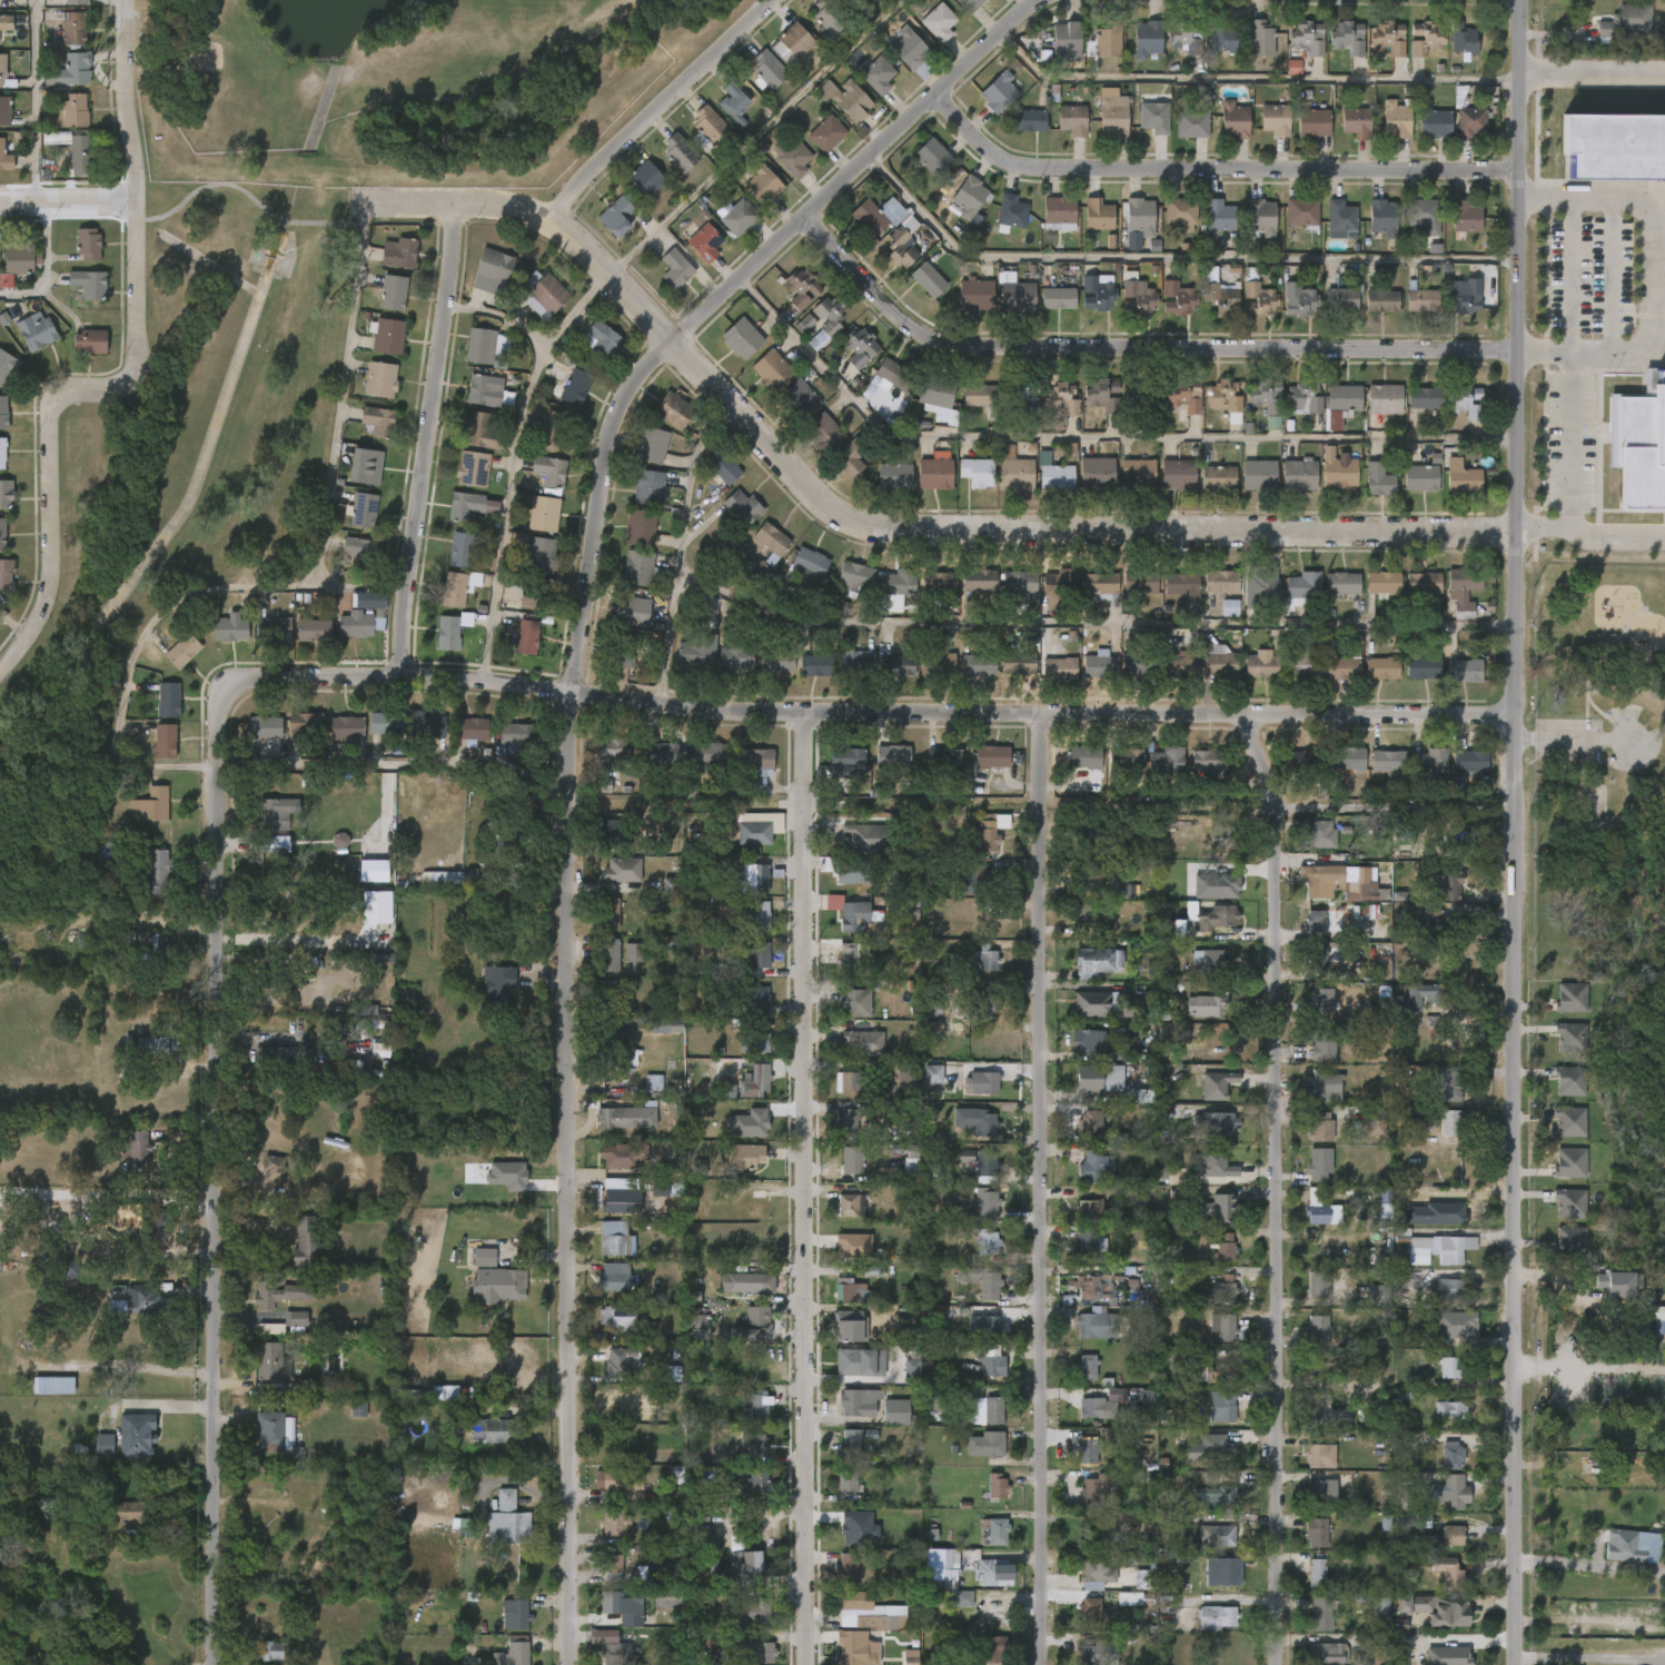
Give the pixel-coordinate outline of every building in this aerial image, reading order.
[(813,2),(816,0),(832,0),(850,19),(832,36),(813,16),(815,13),(813,11),(817,7),(813,2)] [(969,14),(954,0),(985,0),(979,6),(969,14)] [(942,43),(920,20),(941,1),(958,19),(948,28),(952,33),(942,43)] [(1651,6),(1651,36),(1636,34),(1636,30),(1621,30),(1621,38),(1596,38),(1596,23),(1611,23),(1611,13),(1619,13),(1619,6),(1651,6)] [(85,29),(85,44),(62,44),(62,30),(61,30),(61,19),(65,19),(65,11),(85,11),(85,29)] [(11,29),(0,29),(0,14),(11,14),(11,29)] [(1222,19),(1222,24),(1236,27),(1236,38),(1238,38),(1238,53),(1228,53),(1228,51),(1210,51),(1211,18),(1222,19)] [(1190,19),(1190,22),(1201,22),(1201,34),(1197,34),(1197,39),(1201,39),(1201,54),(1187,54),(1187,47),(1172,47),(1172,42),(1168,42),(1168,30),(1172,29),(1172,26),(1175,26),(1175,21),(1181,21),(1181,19),(1190,19)] [(1273,36),(1273,56),(1248,54),(1249,19),(1265,19),(1265,24),(1268,24),(1268,28),(1271,28),(1271,36),(1273,36)] [(795,20),(807,32),(810,30),(819,39),(797,60),(776,39),(795,20)] [(1063,60),(1054,59),(1054,23),(1067,23),(1067,20),(1081,20),(1081,53),(1064,53),(1064,60),(1063,60)] [(1121,57),(1097,57),(1097,28),(1102,28),(1102,24),(1104,24),(1104,20),(1121,20),(1121,57)] [(1162,20),(1161,52),(1148,52),(1148,59),(1136,59),(1137,22),(1147,22),(1147,20),(1162,20)] [(1460,21),(1460,28),(1475,29),(1476,56),(1467,56),(1467,62),(1460,62),(1460,52),(1449,52),(1449,20),(1460,21)] [(1309,21),(1309,24),(1321,24),(1321,37),(1314,37),(1314,40),(1320,40),(1320,58),(1305,57),(1305,51),(1290,49),(1290,46),(1287,46),(1287,29),(1292,28),(1292,22),(1309,21)] [(1350,21),(1350,24),(1361,24),(1361,37),(1350,36),(1349,41),(1361,41),(1361,58),(1346,58),(1346,47),(1340,47),(1340,50),(1330,50),(1330,46),(1326,46),(1326,32),(1330,32),(1330,28),(1332,28),(1334,22),(1350,21)] [(1391,21),(1390,23),(1403,24),(1403,36),(1391,36),(1391,40),(1403,41),(1401,57),(1387,57),(1387,50),(1371,49),(1371,44),(1367,44),(1368,31),(1371,31),(1374,22),(1391,21)] [(1437,24),(1437,28),(1439,28),(1439,32),(1444,33),(1443,42),(1440,42),(1440,50),(1429,50),(1429,47),(1424,47),(1423,58),(1408,58),(1408,41),(1419,41),(1419,37),(1408,37),(1409,24),(1420,24),(1420,21),(1431,22),(1431,24),(1437,24)] [(905,23),(932,51),(923,60),(924,61),(913,72),(884,41),(905,23)] [(789,73),(771,90),(752,70),(755,67),(753,65),(756,62),(753,58),(764,47),(789,73)] [(87,66),(87,70),(89,70),(89,83),(56,83),(56,69),(62,68),(63,51),(89,51),(89,66),(87,66)] [(14,88),(0,87),(0,53),(4,53),(4,71),(11,71),(11,79),(16,79),(14,88)] [(881,96),(879,99),(865,85),(868,83),(859,73),(880,54),(895,71),(889,77),(890,79),(886,81),(892,87),(881,96)] [(1300,74),(1301,61),(1287,61),(1287,74),(1300,74)] [(1017,93),(992,117),(982,106),(984,102),(977,93),(1002,69),(1011,77),(1005,82),(1017,93)] [(849,77),(873,103),(864,112),(866,115),(855,125),(836,105),(835,106),(827,98),(824,101),(814,90),(827,79),(841,93),(844,90),(840,85),(849,77)] [(730,79),(752,103),(740,115),(745,121),(740,128),(717,103),(725,96),(727,99),(731,96),(722,87),(730,79)] [(8,126),(0,126),(0,95),(7,96),(7,100),(11,100),(11,105),(9,105),(8,126)] [(87,95),(86,108),(88,108),(88,112),(89,112),(89,128),(63,127),(63,105),(63,101),(68,102),(68,95),(87,95)] [(1123,96),(1123,137),(1108,138),(1108,133),(1097,135),(1096,97),(1123,96)] [(1235,99),(1235,107),(1250,106),(1250,139),(1235,139),(1235,136),(1222,136),(1222,99),(1235,99)] [(1367,99),(1367,108),(1371,108),(1371,140),(1356,140),(1356,132),(1342,132),(1342,108),(1359,108),(1359,99),(1367,99)] [(1397,99),(1397,106),(1413,106),(1413,138),(1397,138),(1397,136),(1384,136),(1385,99),(1397,99)] [(705,102),(725,125),(730,121),(734,127),(704,152),(692,139),(700,132),(693,126),(696,122),(694,120),(697,117),(693,113),(705,102)] [(1167,103),(1167,136),(1151,136),(1151,128),(1138,128),(1138,103),(1167,103)] [(1290,106),(1290,137),(1275,137),(1275,130),(1261,130),(1261,105),(1290,106)] [(1084,106),(1083,138),(1069,138),(1069,130),(1056,130),(1056,106),(1084,106)] [(1459,140),(1458,140),(1458,108),(1487,108),(1487,133),(1474,133),(1474,140),(1459,140)] [(1043,110),(1042,131),(1009,131),(1009,109),(1043,110)] [(1317,136),(1298,136),(1298,109),(1331,110),(1330,136),(1317,136)] [(1437,137),(1420,137),(1420,110),(1453,111),(1451,138),(1437,137)] [(1207,112),(1207,139),(1173,138),(1175,111),(1207,112)] [(825,153),(806,136),(830,112),(848,131),(825,153)] [(1563,151),(1570,151),(1570,178),(1664,178),(1664,115),(1563,116),(1563,151)] [(700,158),(683,174),(664,152),(666,150),(664,148),(667,146),(664,141),(675,130),(700,158)] [(43,144),(70,144),(70,132),(43,132),(43,144)] [(88,136),(89,151),(89,168),(69,168),(69,155),(67,155),(67,147),(69,147),(69,135),(88,136)] [(950,158),(931,177),(909,155),(928,136),(950,158)] [(11,169),(0,169),(0,138),(4,138),(4,145),(3,153),(11,155),(11,169)] [(795,138),(812,156),(802,165),(807,170),(796,181),(774,157),(776,155),(772,149),(779,143),(783,149),(795,138)] [(665,181),(646,198),(627,176),(646,159),(665,181)] [(769,207),(766,209),(744,185),(755,174),(751,169),(760,160),(784,187),(776,195),(779,198),(769,207)] [(971,215),(965,222),(955,216),(960,209),(948,200),(965,174),(979,182),(977,186),(985,191),(971,215)] [(627,190),(635,199),(631,204),(635,209),(628,215),(634,219),(628,224),(631,226),(616,239),(596,217),(622,194),(623,196),(627,190)] [(1028,205),(1023,229),(994,224),(1000,192),(1015,195),(1014,202),(1028,205)] [(742,197),(760,215),(733,241),(726,235),(730,231),(717,219),(722,215),(716,209),(724,201),(731,208),(742,197)] [(890,222),(873,238),(850,214),(866,198),(890,222)] [(1053,231),(1040,231),(1041,198),(1072,198),(1072,231),(1053,231)] [(1099,198),(1099,206),(1112,206),(1112,230),(1083,230),(1084,198),(1099,198)] [(1158,206),(1158,212),(1152,212),(1152,238),(1140,238),(1140,231),(1123,230),(1124,198),(1140,198),(1140,201),(1152,201),(1152,206),(1158,206)] [(1195,199),(1195,226),(1190,225),(1190,234),(1179,234),(1179,226),(1162,225),(1162,198),(1195,199)] [(1319,199),(1319,225),(1287,225),(1287,198),(1319,199)] [(1345,198),(1345,206),(1358,206),(1358,238),(1329,238),(1329,198),(1345,198)] [(1220,199),(1220,206),(1232,206),(1232,230),(1203,230),(1205,199),(1220,199)] [(1260,199),(1260,202),(1272,202),(1272,239),(1260,239),(1260,232),(1245,232),(1245,199),(1260,199)] [(1386,199),(1386,202),(1398,202),(1398,239),(1386,239),(1385,231),(1370,232),(1370,199),(1386,199)] [(1427,226),(1408,225),(1408,199),(1439,199),(1439,226),(1427,226)] [(1470,200),(1469,207),(1484,207),(1484,231),(1454,231),(1454,199),(1470,200)] [(707,265),(685,240),(706,221),(723,239),(713,248),(718,254),(707,265)] [(902,244),(906,249),(911,245),(920,255),(904,269),(900,265),(898,268),(894,265),(892,267),(884,259),(892,251),(888,247),(893,241),(888,236),(900,225),(911,237),(902,244)] [(97,228),(97,234),(100,234),(100,261),(82,261),(82,255),(78,255),(77,229),(97,228)] [(417,239),(414,269),(379,265),(383,240),(396,241),(397,237),(417,239)] [(34,274),(6,274),(6,249),(23,249),(24,245),(36,245),(34,274)] [(501,254),(515,257),(508,275),(503,272),(498,284),(473,275),(483,246),(501,254)] [(684,283),(674,291),(660,276),(668,268),(660,259),(673,247),(696,271),(684,283)] [(948,285),(933,299),(910,274),(925,260),(948,285)] [(1216,267),(1216,284),(1217,284),(1217,289),(1231,290),(1232,283),(1238,283),(1238,290),(1236,290),(1236,311),(1230,311),(1230,315),(1227,315),(1227,319),(1215,319),(1215,308),(1208,308),(1208,300),(1201,300),(1201,285),(1198,285),(1199,267),(1216,267)] [(1255,268),(1255,283),(1257,283),(1257,290),(1272,290),(1272,296),(1276,296),(1275,313),(1270,313),(1270,317),(1253,318),(1253,316),(1241,316),(1241,268),(1255,268)] [(806,270),(817,279),(815,281),(823,289),(814,298),(806,290),(804,293),(812,301),(800,313),(789,301),(796,295),(793,290),(791,291),(784,285),(787,281),(785,279),(794,270),(796,272),(800,270),(802,272),(806,270)] [(547,271),(569,295),(551,314),(558,321),(552,327),(531,306),(535,301),(525,291),(527,289),(522,287),(532,271),(539,278),(547,271)] [(1134,271),(1136,293),(1142,293),(1142,289),(1151,289),(1151,294),(1156,294),(1156,308),(1153,308),(1153,310),(1151,309),(1150,316),(1120,314),(1121,271),(1134,271)] [(107,272),(107,293),(105,293),(105,300),(85,300),(82,298),(81,286),(69,286),(69,272),(107,272)] [(405,297),(403,311),(378,308),(383,274),(407,277),(405,297)] [(1012,274),(1013,285),(1034,285),(1034,313),(1000,313),(1000,284),(997,284),(997,274),(1012,274)] [(972,276),(972,280),(991,280),(992,308),(957,309),(955,280),(964,280),(964,276),(972,276)] [(1110,276),(1110,290),(1114,290),(1114,301),(1111,301),(1111,306),(1108,306),(1108,311),(1092,313),(1092,309),(1080,309),(1080,298),(1092,298),(1092,294),(1080,294),(1080,276),(1110,276)] [(1483,278),(1481,311),(1470,311),(1470,315),(1454,313),(1454,308),(1451,308),(1451,304),(1448,304),(1448,290),(1451,290),(1451,286),(1461,286),(1461,289),(1467,289),(1467,278),(1483,278)] [(1176,279),(1177,288),(1191,288),(1191,293),(1196,293),(1196,306),(1192,306),(1192,310),(1189,310),(1189,315),(1173,317),(1173,313),(1162,313),(1161,280),(1176,279)] [(1298,290),(1314,290),(1312,295),(1316,295),(1316,308),(1314,308),(1314,311),(1307,311),(1307,319),(1282,316),(1284,304),(1294,304),(1294,299),(1282,299),(1282,283),(1298,284),(1298,290)] [(1053,310),(1038,310),(1038,288),(1072,288),(1072,310),(1053,310)] [(1331,310),(1324,310),(1324,289),(1356,289),(1356,310),(1331,310)] [(1440,290),(1439,311),(1407,310),(1407,290),(1440,290)] [(1400,291),(1399,313),(1367,313),(1367,291),(1400,291)] [(825,296),(830,300),(833,297),(836,301),(839,299),(846,307),(839,314),(843,318),(839,324),(843,328),(815,351),(806,343),(821,329),(819,328),(827,320),(825,317),(804,338),(791,324),(810,307),(811,309),(825,296)] [(37,313),(40,320),(50,316),(60,338),(48,344),(47,341),(44,343),(46,345),(30,353),(17,323),(37,313)] [(764,341),(744,360),(739,354),(735,357),(722,341),(724,340),(720,336),(742,316),(764,341)] [(404,320),(399,355),(371,351),(374,333),(369,331),(370,323),(375,323),(376,317),(404,320)] [(614,351),(606,363),(578,340),(595,318),(622,339),(614,351)] [(852,323),(860,330),(863,327),(866,329),(875,337),(871,341),(879,349),(872,356),(865,348),(862,351),(869,359),(858,371),(845,360),(854,351),(851,349),(849,351),(841,344),(845,340),(840,335),(852,323)] [(494,355),(493,365),(465,361),(469,327),(497,330),(494,355)] [(90,354),(75,354),(75,334),(82,334),(82,330),(107,331),(107,354),(90,354)] [(795,371),(772,394),(760,380),(763,379),(751,367),(772,347),(795,371)] [(10,369),(0,385),(0,350),(20,363),(14,371),(10,369)] [(913,373),(902,393),(891,386),(888,392),(876,386),(869,399),(862,396),(884,356),(913,373)] [(397,380),(396,392),(393,392),(392,399),(364,395),(368,360),(397,365),(395,380),(397,380)] [(586,393),(578,408),(558,398),(573,367),(594,377),(586,393)] [(1641,367),(1641,396),(1607,396),(1607,463),(1621,463),(1621,507),(1664,507),(1664,367),(1641,367)] [(499,404),(499,407),(466,404),(469,374),(490,376),(489,380),(497,381),(497,389),(502,389),(499,404)] [(958,381),(948,423),(922,416),(924,404),(916,403),(923,374),(958,381)] [(799,378),(807,387),(812,383),(822,393),(816,397),(823,403),(802,424),(777,399),(799,378)] [(1027,394),(1027,398),(1039,398),(1039,414),(1023,414),(1023,403),(1004,403),(1004,389),(1008,389),(1008,385),(1011,385),(1011,380),(1039,378),(1039,394),(1027,394)] [(1109,378),(1108,381),(1119,381),(1119,394),(1111,394),(1111,398),(1120,399),(1119,415),(1103,415),(1103,406),(1089,405),(1089,402),(1086,402),(1086,386),(1092,384),(1092,379),(1109,378)] [(1190,378),(1190,381),(1201,381),(1201,394),(1190,393),(1190,398),(1201,398),(1201,414),(1185,414),(1185,405),(1171,406),(1171,402),(1167,402),(1167,389),(1171,389),(1171,384),(1173,384),(1173,380),(1178,380),(1178,378),(1190,378)] [(1239,383),(1238,396),(1242,396),(1241,424),(1228,424),(1229,413),(1227,413),(1227,409),(1210,409),(1210,403),(1207,403),(1208,386),(1215,386),(1215,383),(1219,383),(1219,378),(1230,378),(1230,381),(1239,383)] [(1270,380),(1284,381),(1282,395),(1272,394),(1271,398),(1282,399),(1282,416),(1266,415),(1267,404),(1261,404),(1261,407),(1251,407),(1251,403),(1247,403),(1248,386),(1253,385),(1253,380),(1261,380),(1262,378),(1270,379),(1270,380)] [(1319,383),(1319,393),(1315,392),(1315,396),(1324,397),(1324,414),(1291,413),(1291,404),(1288,404),(1288,386),(1296,387),(1297,383),(1299,383),(1299,379),(1312,379),(1311,383),(1319,383)] [(1067,383),(1067,386),(1076,386),(1076,400),(1080,400),(1079,416),(1064,416),(1064,403),(1060,403),(1060,412),(1048,412),(1048,407),(1044,406),(1044,390),(1051,390),(1051,387),(1057,387),(1057,383),(1067,383)] [(1161,384),(1160,405),(1126,404),(1126,383),(1161,384)] [(982,406),(963,405),(963,385),(1000,386),(1000,406),(982,406)] [(1329,430),(1324,430),(1325,385),(1360,386),(1359,410),(1338,409),(1337,430),(1329,430)] [(1369,414),(1368,385),(1404,385),(1403,414),(1369,414)] [(1471,385),(1471,388),(1484,388),(1483,400),(1473,399),(1473,404),(1484,405),(1483,422),(1467,422),(1468,410),(1463,410),(1463,414),(1453,414),(1453,408),(1448,408),(1449,395),(1454,395),(1456,387),(1463,387),(1463,385),(1471,385)] [(1410,408),(1409,387),(1444,387),(1444,408),(1410,408)] [(690,432),(686,436),(652,415),(667,390),(694,407),(682,427),(690,432)] [(393,427),(392,440),(370,438),(371,426),(359,425),(361,407),(395,410),(393,427)] [(574,417),(566,450),(535,443),(537,433),(532,432),(534,422),(539,423),(543,409),(574,417)] [(498,448),(498,449),(465,445),(469,410),(495,414),(494,430),(501,432),(498,448)] [(846,435),(825,455),(802,430),(823,410),(846,435)] [(1280,417),(1266,417),(1266,430),(1279,431),(1280,417)] [(661,465),(632,457),(641,425),(670,433),(661,465)] [(864,467),(851,480),(832,460),(855,436),(868,448),(856,459),(864,467)] [(1011,445),(1011,459),(1031,459),(1031,488),(997,488),(998,444),(1011,445)] [(743,472),(727,487),(721,482),(717,485),(710,477),(714,472),(705,462),(718,447),(743,472)] [(380,469),(378,485),(357,483),(361,448),(383,452),(380,469)] [(490,456),(486,489),(456,485),(457,478),(454,477),(456,465),(458,465),(460,450),(490,454),(490,456)] [(1048,450),(1048,465),(1071,465),(1072,487),(1038,488),(1037,465),(1034,465),(1034,450),(1048,450)] [(567,460),(563,483),(564,483),(564,489),(542,486),(543,475),(531,474),(533,455),(567,460)] [(1092,485),(1077,485),(1078,457),(1112,458),(1112,485),(1092,485)] [(1464,457),(1464,469),(1483,469),(1481,494),(1448,494),(1448,457),(1464,457)] [(930,487),(915,487),(915,458),(950,458),(949,488),(930,487)] [(991,459),(990,486),(982,486),(982,488),(967,487),(967,477),(957,476),(957,458),(991,459)] [(1131,487),(1121,487),(1121,459),(1156,460),(1156,487),(1131,487)] [(1358,459),(1357,486),(1350,486),(1350,488),(1335,488),(1335,476),(1324,476),(1325,459),(1358,459)] [(1175,489),(1162,489),(1162,460),(1196,460),(1196,489),(1175,489)] [(1257,490),(1243,489),(1243,460),(1278,462),(1278,490),(1257,490)] [(1297,490),(1284,489),(1284,460),(1318,460),(1317,490),(1297,490)] [(1385,462),(1385,475),(1396,475),(1396,496),(1367,496),(1367,462),(1385,462)] [(893,488),(878,487),(878,464),(912,465),(911,488),(893,488)] [(1217,490),(1202,490),(1202,466),(1237,467),(1237,490),(1217,490)] [(1421,492),(1405,492),(1406,466),(1440,466),(1439,493),(1421,492)] [(666,484),(664,506),(636,503),(640,468),(667,472),(666,484)] [(10,507),(0,507),(0,480),(11,480),(11,502),(10,502),(10,507)] [(746,498),(752,495),(765,511),(744,528),(734,517),(729,522),(722,514),(727,509),(721,503),(737,488),(746,498)] [(374,516),(371,531),(348,526),(354,492),(377,495),(374,516)] [(482,512),(482,514),(469,512),(467,524),(447,521),(450,492),(484,496),(482,512)] [(558,515),(556,533),(527,529),(532,495),(559,499),(558,515)] [(654,543),(653,546),(625,541),(631,507),(658,513),(654,543)] [(794,542),(773,568),(766,562),(770,557),(761,549),(764,546),(753,537),(767,521),(794,542)] [(357,532),(357,539),(377,542),(374,571),(354,568),(355,555),(341,554),(344,537),(350,537),(351,532),(357,532)] [(472,541),(468,568),(448,566),(452,532),(473,535),(472,541)] [(556,552),(554,574),(524,571),(528,536),(557,539),(556,552)] [(832,562),(823,581),(811,574),(807,582),(794,575),(797,568),(790,565),(800,545),(832,562)] [(655,566),(652,587),(624,583),(628,548),(656,553),(655,566)] [(12,593),(0,593),(0,559),(12,559),(13,573),(10,573),(10,582),(12,582),(12,593)] [(875,569),(869,597),(859,595),(858,599),(846,597),(849,586),(839,584),(843,563),(875,569)] [(1049,594),(1041,594),(1040,574),(1056,574),(1056,567),(1076,567),(1076,594),(1049,594)] [(885,595),(878,595),(878,574),(892,574),(892,568),(912,568),(912,595),(885,595)] [(993,571),(992,592),(968,592),(967,601),(960,601),(960,569),(993,571)] [(1493,571),(1491,592),(1448,591),(1449,569),(1493,571)] [(1027,592),(999,592),(999,571),(1033,572),(1033,592),(1027,592)] [(1138,592),(1120,592),(1120,571),(1156,571),(1154,593),(1138,592)] [(1229,571),(1237,572),(1237,594),(1202,592),(1202,571),(1229,571)] [(1318,572),(1317,598),(1302,597),(1302,606),(1291,605),(1291,598),(1282,598),(1284,577),(1297,577),(1298,571),(1318,572)] [(466,584),(463,608),(439,605),(445,572),(467,575),(466,584)] [(945,592),(945,614),(931,614),(932,594),(919,594),(919,572),(953,572),(952,592),(945,592)] [(1401,573),(1401,593),(1388,593),(1388,601),(1375,599),(1375,613),(1367,612),(1368,573),(1379,573),(1379,572),(1401,573)] [(1116,591),(1116,606),(1107,606),(1107,599),(1093,599),(1093,594),(1080,594),(1080,573),(1114,573),(1116,591)] [(1346,573),(1346,574),(1361,575),(1361,595),(1339,594),(1339,597),(1327,596),(1328,574),(1346,573)] [(1431,594),(1408,593),(1408,573),(1443,574),(1443,594),(1431,594)] [(1199,593),(1199,594),(1185,593),(1185,601),(1180,599),(1180,595),(1164,594),(1166,574),(1199,575),(1199,593)] [(1265,595),(1242,594),(1242,574),(1277,574),(1277,595),(1265,595)] [(556,581),(552,609),(518,605),(521,587),(525,588),(525,583),(535,584),(535,578),(556,581)] [(351,593),(351,609),(385,608),(385,593),(351,593)] [(648,626),(615,623),(620,595),(653,599),(648,626)] [(1221,617),(1238,617),(1238,601),(1222,600),(1221,617)] [(371,614),(370,637),(337,636),(338,616),(353,616),(353,614),(371,614)] [(537,631),(534,655),(512,652),(518,614),(529,615),(528,621),(538,622),(537,631)] [(458,624),(459,651),(436,650),(438,616),(458,617),(458,624)] [(225,617),(226,620),(246,620),(247,641),(214,642),(212,618),(225,617)] [(290,618),(289,644),(276,644),(276,641),(255,640),(256,617),(290,618)] [(330,621),(329,642),(296,642),(296,618),(330,621)] [(188,658),(177,670),(162,656),(187,633),(200,647),(188,658)] [(637,635),(634,667),(612,665),(616,633),(637,635)] [(716,633),(715,647),(711,647),(711,651),(714,651),(714,663),(711,663),(710,666),(676,664),(678,642),(691,642),(691,633),(716,633)] [(1182,676),(1164,676),(1164,655),(1189,655),(1189,643),(1198,643),(1198,677),(1182,676)] [(1212,644),(1222,645),(1229,654),(1238,654),(1238,677),(1205,676),(1205,644),(1212,644)] [(1443,657),(1441,678),(1407,678),(1408,656),(1434,658),(1434,644),(1441,645),(1441,657),(1443,657)] [(753,648),(752,670),(718,668),(720,647),(753,648)] [(1144,647),(1144,654),(1158,654),(1158,675),(1123,675),(1123,654),(1132,654),(1132,647),(1144,647)] [(1342,681),(1326,681),(1327,657),(1338,657),(1338,652),(1352,652),(1352,647),(1361,647),(1360,681),(1342,681)] [(773,648),(773,651),(794,651),(794,673),(760,673),(760,648),(773,648)] [(820,648),(820,654),(834,654),(834,676),(800,676),(800,655),(809,655),(809,648),(820,648)] [(1109,650),(1108,657),(1118,657),(1118,678),(1083,678),(1084,655),(1096,656),(1096,648),(1109,650)] [(1308,648),(1308,655),(1320,655),(1320,677),(1286,678),(1286,655),(1295,655),(1294,648),(1308,648)] [(853,650),(853,652),(875,652),(875,672),(840,673),(840,650),(853,650)] [(892,677),(881,677),(881,656),(902,656),(902,654),(910,654),(910,652),(914,652),(914,667),(905,667),(905,677),(892,677)] [(1037,654),(1037,675),(1002,674),(1002,652),(1037,654)] [(957,654),(955,674),(941,674),(941,681),(920,681),(921,653),(957,654)] [(973,676),(962,676),(962,655),(995,654),(995,676),(973,676)] [(1259,655),(1259,657),(1280,657),(1280,678),(1246,677),(1246,655),(1259,655)] [(1379,680),(1366,680),(1366,658),(1400,657),(1400,680),(1379,680)] [(1077,681),(1043,680),(1043,658),(1078,658),(1077,681)] [(1461,682),(1449,682),(1449,661),(1484,660),(1483,682),(1461,682)] [(179,717),(157,718),(158,683),(178,683),(179,717)] [(430,711),(430,716),(445,716),(445,739),(410,737),(412,711),(430,711)] [(325,713),(325,734),(290,733),(291,712),(325,713)] [(386,713),(386,714),(404,714),(404,733),(369,734),(369,713),(386,713)] [(269,715),(283,716),(283,739),(249,739),(249,716),(269,715)] [(351,716),(351,718),(364,718),(364,737),(348,737),(348,741),(329,741),(329,718),(336,718),(336,716),(351,716)] [(487,718),(487,742),(454,741),(454,720),(487,718)] [(175,759),(152,759),(155,724),(175,725),(175,759)] [(521,745),(519,754),(506,754),(506,745),(498,745),(498,724),(533,724),(533,745),(521,745)] [(617,756),(595,756),(595,739),(630,739),(630,756),(617,756)] [(721,744),(727,745),(726,767),(716,767),(716,765),(692,763),(693,743),(721,744)] [(677,765),(644,765),(644,744),(677,744),(677,765)] [(1092,745),(1092,746),(1099,747),(1099,767),(1064,767),(1064,746),(1092,745)] [(903,746),(910,747),(910,767),(876,767),(876,747),(903,746)] [(1182,747),(1181,774),(1163,774),(1163,781),(1148,781),(1148,774),(1146,774),(1147,752),(1160,753),(1160,746),(1182,747)] [(989,770),(975,770),(975,747),(1010,747),(1010,767),(989,767),(989,770)] [(1356,747),(1362,747),(1362,771),(1329,769),(1329,749),(1356,747)] [(1445,774),(1410,775),(1410,754),(1425,754),(1425,747),(1445,747),(1445,774)] [(864,766),(863,771),(853,770),(853,781),(830,780),(831,749),(864,749),(864,766)] [(945,749),(961,750),(961,771),(926,769),(926,749),(945,749)] [(1141,750),(1141,770),(1107,769),(1107,749),(1141,750)] [(749,750),(773,750),(773,770),(740,771),(740,750),(749,750)] [(1202,772),(1190,772),(1190,750),(1223,750),(1223,770),(1202,772)] [(1317,752),(1317,774),(1286,772),(1287,751),(1317,752)] [(1403,772),(1368,771),(1369,751),(1403,751),(1403,772)] [(1485,773),(1450,772),(1450,751),(1485,751),(1485,773)] [(596,794),(610,794),(611,779),(597,779),(596,794)] [(167,802),(167,820),(139,820),(138,810),(129,810),(129,800),(149,800),(148,786),(167,786),(167,802)] [(278,815),(278,832),(259,832),(259,831),(255,831),(255,817),(259,817),(259,800),(288,800),(288,815),(278,815)] [(526,811),(525,823),(528,823),(527,856),(505,856),(505,844),(485,843),(486,822),(514,823),(514,811),(526,811)] [(995,829),(995,833),(1001,833),(1001,844),(997,844),(997,851),(972,851),(972,838),(975,838),(974,827),(980,827),(980,813),(1012,812),(1012,829),(995,829)] [(1421,816),(1420,825),(1426,825),(1426,834),(1416,834),(1416,841),(1395,841),(1396,817),(1414,819),(1414,816),(1421,816)] [(630,848),(599,848),(599,820),(631,820),(630,848)] [(1338,827),(1337,848),(1310,848),(1310,840),(1308,840),(1310,820),(1332,820),(1332,827),(1338,827)] [(773,844),(742,844),(742,822),(773,822),(773,844)] [(1211,849),(1210,824),(1237,824),(1237,849),(1211,849)] [(878,826),(876,854),(846,854),(846,841),(849,841),(849,835),(841,835),(842,825),(878,826)] [(1081,829),(1080,849),(1106,850),(1107,829),(1081,829)] [(332,834),(332,848),(347,847),(347,834),(332,834)] [(261,853),(289,852),(288,836),(261,837),(261,853)] [(167,849),(167,858),(171,858),(171,870),(167,870),(167,879),(180,879),(180,888),(168,888),(168,893),(142,893),(142,876),(149,876),(149,863),(137,862),(137,849),(167,849)] [(627,858),(627,860),(641,859),(641,881),(602,881),(602,870),(604,870),(604,866),(607,866),(607,859),(627,858)] [(387,882),(387,860),(359,861),(359,883),(387,882)] [(1346,865),(1345,890),(1352,890),(1352,880),(1366,880),(1366,901),(1345,901),(1345,899),(1307,898),(1307,860),(1317,860),(1317,865),(1346,865)] [(769,891),(741,892),(741,863),(769,862),(769,891)] [(865,881),(838,880),(838,862),(865,862),(865,881)] [(990,864),(991,874),(999,874),(1000,892),(954,893),(953,865),(990,864)] [(1099,891),(1073,891),(1074,865),(1102,865),(1102,876),(1099,876),(1099,891)] [(1433,870),(1434,874),(1459,874),(1459,872),(1464,872),(1464,883),(1461,883),(1461,899),(1440,899),(1440,896),(1427,896),(1427,883),(1424,883),(1424,870),(1433,870)] [(474,885),(474,872),(422,873),(422,886),(474,885)] [(1238,900),(1239,874),(1194,873),(1194,899),(1238,900)] [(1128,878),(1128,882),(1134,884),(1134,899),(1111,898),(1111,876),(1128,878)] [(680,892),(679,878),(663,878),(663,893),(680,892)] [(391,892),(362,892),(362,924),(391,924),(391,892)] [(845,895),(845,902),(872,902),(872,922),(865,922),(865,931),(843,931),(844,909),(830,909),(831,894),(845,895)] [(622,899),(621,930),(599,930),(601,916),(595,916),(596,898),(622,899)] [(769,909),(770,932),(749,932),(749,924),(741,924),(741,908),(747,908),(747,901),(769,900),(769,909)] [(1093,905),(1093,928),(1074,926),(1074,914),(1073,914),(1074,903),(1093,905)] [(1212,931),(1197,931),(1196,909),(1212,909),(1211,905),(1237,904),(1237,925),(1212,925),(1212,931)] [(1444,920),(1444,935),(1433,935),(1433,943),(1424,943),(1424,935),(1416,935),(1417,919),(1423,919),(1423,909),(1443,910),(1443,918),(1444,918),(1444,920)] [(1334,920),(1334,936),(1322,935),(1322,933),(1306,933),(1306,924),(1302,924),(1302,918),(1306,918),(1306,910),(1339,910),(1339,920),(1334,920)] [(1176,922),(1176,925),(1186,925),(1186,936),(1160,938),(1160,920),(1176,920),(1176,922)] [(152,960),(137,959),(137,949),(152,949),(152,933),(168,934),(168,960),(152,960)] [(602,971),(598,971),(598,939),(621,939),(621,971),(602,971)] [(770,942),(770,967),(752,967),(752,959),(745,959),(745,953),(740,953),(740,942),(770,942)] [(860,943),(860,962),(865,962),(865,975),(840,974),(842,942),(860,943)] [(990,948),(990,950),(998,950),(998,957),(1000,957),(1000,963),(998,963),(998,970),(980,970),(980,958),(974,958),(974,942),(990,942),(990,948)] [(624,963),(642,963),(643,945),(624,944),(624,963)] [(1324,953),(1324,969),(1306,969),(1307,959),(1304,959),(1304,953),(1307,953),(1307,945),(1337,944),(1337,953),(1324,953)] [(1121,950),(1121,967),(1119,967),(1119,972),(1093,971),(1093,981),(1073,981),(1073,949),(1121,950)] [(1225,955),(1225,962),(1229,962),(1229,972),(1202,972),(1202,949),(1225,949),(1225,955)] [(382,962),(382,953),(367,954),(367,962),(382,962)] [(279,960),(278,968),(294,969),(294,983),(279,983),(279,991),(268,991),(268,987),(259,987),(259,969),(262,969),(262,960),(279,960)] [(517,980),(517,984),(512,984),(511,1011),(479,1009),(482,988),(484,989),(486,965),(518,968),(517,980)] [(620,1009),(598,1010),(597,980),(618,980),(620,1009)] [(1441,984),(1440,1004),(1425,1004),(1426,997),(1423,997),(1423,1007),(1408,1007),(1408,1001),(1403,1001),(1403,984),(1409,984),(1409,982),(1441,984)] [(1590,983),(1589,1012),(1556,1011),(1556,1001),(1560,1001),(1560,982),(1590,983)] [(767,1011),(767,1013),(749,1013),(749,1004),(735,1004),(736,985),(769,985),(767,1011)] [(863,989),(863,991),(871,991),(871,1017),(852,1017),(852,1009),(841,1009),(841,993),(843,993),(843,989),(863,989)] [(1324,1008),(1324,1019),(1307,1019),(1307,1010),(1305,1010),(1305,1002),(1307,1002),(1307,990),(1329,990),(1329,1007),(1324,1008)] [(1114,1017),(1071,1017),(1071,991),(1114,991),(1114,1017)] [(999,993),(999,1001),(1001,1001),(999,1014),(968,1015),(968,993),(999,993)] [(1229,995),(1229,1009),(1223,1009),(1223,1017),(1187,1015),(1187,997),(1196,997),(1196,994),(1229,995)] [(671,1033),(653,1033),(653,1020),(685,1018),(685,1032),(671,1033)] [(1589,1023),(1589,1052),(1560,1051),(1560,1033),(1556,1033),(1556,1022),(1589,1023)] [(754,1030),(754,1032),(770,1033),(772,1047),(770,1047),(770,1051),(740,1051),(741,1029),(754,1030)] [(1112,1048),(1112,1062),(1097,1061),(1097,1053),(1074,1052),(1074,1047),(1070,1047),(1071,1029),(1113,1030),(1112,1048)] [(634,1031),(633,1052),(606,1051),(606,1045),(599,1045),(599,1034),(603,1034),(603,1030),(634,1031)] [(1335,1060),(1309,1060),(1309,1043),(1311,1043),(1310,1030),(1334,1030),(1335,1060)] [(883,1031),(883,1056),(851,1054),(851,1045),(848,1045),(848,1041),(843,1041),(843,1031),(883,1031)] [(167,1054),(133,1054),(133,1035),(167,1035),(167,1054)] [(371,1057),(389,1058),(389,1045),(371,1044),(371,1057)] [(298,1048),(256,1047),(256,1070),(297,1071),(298,1048)] [(362,1061),(345,1061),(345,1079),(361,1079),(362,1061)] [(770,1069),(769,1090),(762,1090),(762,1097),(739,1096),(740,1073),(745,1074),(745,1071),(752,1071),(752,1062),(770,1063),(770,1069)] [(898,1083),(896,1062),(915,1062),(915,1083),(898,1083)] [(942,1065),(923,1066),(923,1086),(942,1085),(942,1065)] [(1099,1092),(1074,1092),(1074,1067),(1099,1067),(1099,1092)] [(1589,1067),(1589,1096),(1559,1094),(1559,1077),(1556,1077),(1556,1067),(1589,1067)] [(1322,1069),(1322,1074),(1341,1074),(1341,1081),(1340,1081),(1341,1104),(1315,1104),(1315,1093),(1311,1093),(1311,1086),(1308,1086),(1308,1078),(1312,1078),(1312,1069),(1322,1069)] [(866,1072),(866,1092),(841,1091),(841,1079),(839,1079),(839,1073),(842,1073),(842,1071),(866,1072)] [(999,1072),(999,1093),(973,1093),(973,1091),(970,1091),(971,1071),(999,1072)] [(1227,1086),(1227,1091),(1229,1091),(1229,1100),(1203,1100),(1203,1072),(1240,1073),(1240,1082),(1227,1082),(1227,1086)] [(662,1075),(644,1075),(644,1092),(662,1092),(662,1075)] [(1459,1102),(1438,1102),(1438,1076),(1459,1076),(1459,1102)] [(998,1104),(998,1109),(992,1109),(993,1121),(997,1121),(997,1127),(981,1127),(981,1136),(967,1136),(968,1120),(970,1120),(970,1109),(974,1109),(974,1102),(998,1102),(998,1104)] [(642,1108),(642,1128),(599,1128),(599,1124),(595,1124),(595,1113),(599,1113),(599,1108),(642,1107),(642,1108)] [(1588,1113),(1588,1137),(1559,1136),(1559,1118),(1555,1118),(1555,1108),(1588,1108),(1588,1113)] [(858,1109),(858,1132),(840,1132),(841,1123),(838,1123),(838,1117),(840,1117),(840,1109),(858,1109)] [(1459,1111),(1459,1136),(1439,1137),(1438,1117),(1436,1117),(1436,1112),(1459,1110),(1459,1111)] [(1100,1138),(1076,1138),(1076,1119),(1080,1119),(1080,1114),(1082,1114),(1082,1111),(1100,1111),(1100,1138)] [(1235,1112),(1235,1117),(1241,1117),(1241,1128),(1233,1128),(1233,1134),(1202,1133),(1202,1128),(1193,1128),(1193,1114),(1202,1114),(1202,1111),(1235,1112)] [(1326,1112),(1326,1119),(1330,1119),(1329,1141),(1307,1140),(1307,1139),(1305,1139),(1305,1130),(1308,1130),(1308,1111),(1326,1112)] [(1386,1136),(1368,1136),(1368,1111),(1386,1111),(1386,1136)] [(147,1140),(147,1143),(150,1143),(151,1150),(147,1150),(147,1160),(139,1161),(139,1168),(128,1168),(128,1149),(121,1149),(120,1131),(148,1130),(149,1140),(147,1140)] [(643,1144),(643,1157),(635,1157),(635,1168),(604,1167),(604,1158),(599,1158),(599,1146),(614,1147),(614,1143),(643,1144)] [(764,1159),(764,1161),(759,1161),(759,1163),(756,1163),(755,1171),(726,1170),(727,1143),(765,1144),(764,1159)] [(906,1157),(917,1157),(918,1146),(906,1145),(906,1157)] [(866,1157),(865,1164),(862,1164),(861,1171),(854,1171),(854,1177),(839,1176),(840,1167),(842,1167),(843,1147),(862,1148),(861,1157),(866,1157)] [(1227,1156),(1227,1166),(1240,1166),(1240,1177),(1202,1176),(1203,1148),(1230,1148),(1230,1156),(1227,1156)] [(1588,1178),(1555,1177),(1555,1167),(1558,1167),(1559,1148),(1589,1149),(1588,1178)] [(987,1149),(987,1154),(994,1154),(994,1161),(998,1161),(998,1169),(993,1169),(994,1183),(974,1183),(974,1149),(987,1149)] [(1325,1173),(1325,1178),(1308,1178),(1308,1175),(1305,1175),(1305,1164),(1308,1164),(1308,1149),(1330,1149),(1330,1173),(1325,1173)] [(1098,1150),(1098,1157),(1110,1157),(1110,1172),(1100,1172),(1100,1182),(1076,1182),(1076,1164),(1079,1163),(1079,1160),(1082,1160),(1082,1150),(1098,1150)] [(974,1151),(958,1151),(958,1162),(974,1163),(974,1151)] [(281,1182),(262,1179),(265,1171),(260,1171),(264,1153),(284,1158),(281,1166),(285,1167),(281,1182)] [(918,1159),(903,1158),(903,1178),(918,1178),(918,1159)] [(705,1160),(693,1160),(693,1173),(705,1173),(705,1160)] [(506,1192),(526,1192),(526,1163),(490,1162),(490,1174),(485,1173),(485,1185),(506,1185),(506,1192)] [(657,1177),(674,1178),(674,1164),(658,1164),(657,1177)] [(985,1188),(985,1191),(994,1191),(995,1199),(999,1199),(999,1206),(994,1207),(994,1221),(975,1222),(974,1193),(971,1193),(971,1188),(985,1188)] [(1229,1188),(1229,1193),(1243,1192),(1243,1197),(1236,1197),(1236,1220),(1213,1220),(1213,1195),(1218,1195),(1218,1188),(1229,1188)] [(1307,1225),(1340,1224),(1340,1206),(1320,1206),(1320,1188),(1307,1189),(1307,1225)] [(640,1189),(640,1213),(599,1212),(599,1200),(603,1200),(604,1191),(614,1191),(614,1190),(630,1191),(632,1189),(640,1189)] [(764,1218),(745,1218),(745,1197),(751,1197),(751,1189),(766,1189),(766,1201),(764,1201),(764,1218)] [(1587,1196),(1587,1218),(1558,1218),(1558,1199),(1555,1199),(1555,1189),(1587,1189),(1587,1196)] [(865,1195),(864,1198),(868,1198),(868,1208),(864,1208),(864,1216),(839,1216),(839,1193),(865,1195)] [(1100,1199),(1101,1218),(1077,1219),(1077,1211),(1074,1211),(1073,1206),(1077,1206),(1076,1200),(1100,1199)] [(151,1201),(151,1210),(172,1210),(172,1228),(152,1229),(153,1241),(128,1242),(127,1202),(151,1201)] [(1379,1204),(1380,1219),(1390,1218),(1389,1203),(1379,1204)] [(1465,1204),(1405,1205),(1406,1226),(1465,1225),(1465,1204)] [(319,1230),(318,1265),(291,1266),(291,1248),(296,1248),(296,1216),(315,1216),(315,1230),(319,1230)] [(627,1220),(627,1235),(630,1235),(630,1255),(599,1255),(601,1220),(627,1220)] [(1588,1256),(1555,1255),(1555,1245),(1558,1245),(1558,1227),(1588,1227),(1588,1256)] [(987,1228),(987,1232),(995,1232),(997,1240),(1001,1240),(1002,1256),(994,1257),(994,1261),(980,1261),(980,1255),(977,1255),(975,1233),(973,1233),(973,1229),(987,1228)] [(1084,1229),(1084,1230),(1093,1230),(1093,1238),(1104,1238),(1104,1262),(1071,1262),(1071,1246),(1077,1246),(1077,1240),(1074,1238),(1074,1232),(1084,1229)] [(1233,1232),(1233,1241),(1236,1241),(1236,1248),(1238,1248),(1238,1252),(1236,1252),(1236,1260),(1212,1260),(1212,1252),(1218,1252),(1218,1241),(1223,1241),(1223,1232),(1233,1232)] [(871,1235),(836,1234),(836,1258),(871,1259),(871,1235)] [(1446,1237),(1475,1238),(1475,1249),(1461,1249),(1460,1266),(1437,1266),(1437,1255),(1427,1255),(1427,1265),(1407,1265),(1407,1243),(1391,1243),(1391,1237),(1446,1237)] [(497,1249),(497,1269),(527,1270),(527,1299),(503,1299),(503,1306),(477,1305),(477,1297),(473,1297),(474,1280),(476,1280),(475,1249),(497,1249)] [(77,1261),(58,1262),(59,1278),(78,1277),(77,1261)] [(883,1267),(863,1268),(863,1277),(883,1276),(883,1267)] [(998,1271),(997,1279),(1000,1279),(999,1286),(997,1286),(997,1299),(978,1299),(978,1277),(969,1277),(969,1281),(954,1281),(955,1267),(989,1268),(989,1271),(998,1271)] [(1385,1269),(1386,1280),(1388,1280),(1388,1302),(1368,1302),(1368,1285),(1371,1285),(1370,1269),(1385,1269)] [(1328,1298),(1307,1298),(1307,1271),(1328,1272),(1328,1298)] [(631,1273),(630,1290),(602,1290),(602,1289),(597,1289),(597,1273),(631,1273)] [(776,1294),(723,1294),(723,1273),(776,1275),(776,1294)] [(1108,1273),(1108,1276),(1117,1276),(1117,1279),(1112,1279),(1111,1290),(1108,1290),(1108,1298),(1092,1300),(1092,1296),(1083,1295),(1083,1298),(1079,1298),(1079,1289),(1072,1289),(1072,1286),(1066,1286),(1066,1280),(1076,1281),(1076,1278),(1073,1278),(1073,1275),(1108,1273)] [(1236,1282),(1236,1288),(1238,1288),(1238,1294),(1236,1294),(1236,1301),(1218,1300),(1218,1296),(1215,1296),(1215,1282),(1223,1282),(1223,1273),(1233,1275),(1233,1282),(1236,1282)] [(1605,1298),(1634,1297),(1633,1273),(1595,1274),(1595,1290),(1604,1290),(1605,1298)] [(850,1277),(850,1282),(863,1281),(863,1290),(856,1290),(856,1301),(833,1301),(833,1297),(830,1297),(830,1291),(833,1291),(833,1282),(835,1282),(835,1277),(850,1277)] [(1447,1278),(1464,1279),(1464,1284),(1466,1284),(1466,1292),(1464,1292),(1464,1299),(1437,1300),(1437,1278),(1447,1278)] [(270,1289),(281,1290),(281,1285),(304,1285),(304,1300),(278,1299),(278,1302),(274,1302),(272,1310),(257,1310),(257,1305),(252,1305),(252,1295),(257,1295),(257,1281),(270,1281),(270,1289)] [(156,1286),(156,1292),(158,1292),(158,1297),(172,1298),(172,1314),(126,1312),(126,1300),(131,1300),(131,1285),(156,1286)] [(1103,1305),(1103,1312),(1114,1312),(1114,1336),(1077,1337),(1077,1326),(1073,1326),(1073,1314),(1089,1312),(1089,1305),(1103,1305)] [(634,1307),(634,1308),(637,1308),(637,1320),(650,1320),(650,1340),(622,1340),(623,1331),(614,1331),(614,1327),(603,1327),(603,1325),(598,1325),(598,1309),(603,1309),(603,1306),(634,1307)] [(770,1327),(770,1340),(723,1344),(723,1329),(747,1329),(749,1307),(770,1307),(770,1327)] [(1654,1307),(1653,1335),(1664,1336),(1664,1332),(1664,1308),(1654,1307)] [(687,1339),(708,1339),(708,1309),(688,1308),(687,1339)] [(860,1309),(860,1315),(864,1315),(864,1340),(831,1340),(831,1309),(860,1309)] [(307,1310),(307,1319),(313,1319),(313,1327),(301,1327),(301,1335),(280,1335),(280,1326),(289,1325),(288,1310),(307,1310)] [(980,1312),(980,1315),(995,1315),(995,1321),(1002,1322),(1002,1330),(995,1331),(995,1339),(965,1339),(965,1315),(977,1315),(977,1312),(980,1312)] [(1436,1338),(1475,1339),(1475,1312),(1436,1312),(1436,1338)] [(1236,1341),(1210,1341),(1210,1332),(1218,1332),(1218,1314),(1236,1315),(1236,1341)] [(1329,1316),(1328,1347),(1315,1346),(1316,1338),(1307,1338),(1309,1315),(1329,1316)] [(283,1324),(258,1325),(258,1334),(283,1334),(283,1324)] [(281,1342),(280,1357),(290,1357),(290,1377),(281,1377),(280,1380),(256,1379),(256,1341),(281,1342)] [(626,1348),(626,1355),(632,1355),(632,1377),(606,1377),(606,1360),(608,1360),(608,1348),(626,1348)] [(860,1350),(860,1375),(843,1376),(843,1366),(841,1366),(841,1354),(843,1354),(843,1350),(860,1350)] [(1094,1354),(1094,1360),(1097,1360),(1098,1365),(1093,1365),(1094,1378),(1078,1379),(1078,1367),(1074,1368),(1074,1361),(1078,1361),(1078,1355),(1094,1354)] [(1003,1362),(1003,1369),(1001,1369),(1001,1377),(983,1376),(983,1374),(973,1374),(973,1368),(978,1368),(977,1356),(1001,1357),(1001,1362),(1003,1362)] [(1444,1356),(1460,1357),(1461,1378),(1441,1378),(1441,1364),(1439,1364),(1439,1356),(1444,1356)] [(904,1381),(919,1381),(920,1361),(905,1360),(904,1381)] [(1212,1362),(1237,1364),(1238,1376),(1235,1376),(1235,1382),(1206,1382),(1206,1380),(1197,1381),(1197,1364),(1212,1362)] [(665,1382),(680,1382),(681,1366),(666,1366),(665,1382)] [(73,1378),(46,1378),(46,1395),(74,1395),(73,1378)] [(316,1379),(298,1379),(298,1393),(316,1393),(316,1379)] [(395,1400),(459,1400),(459,1387),(431,1386),(431,1391),(395,1391),(395,1400)] [(638,1388),(638,1390),(643,1390),(643,1397),(638,1397),(638,1399),(606,1401),(606,1390),(626,1390),(626,1388),(638,1388)] [(767,1405),(767,1421),(742,1420),(742,1408),(747,1408),(747,1389),(765,1390),(765,1405),(767,1405)] [(862,1390),(862,1403),(875,1403),(875,1417),(840,1416),(840,1394),(842,1394),(842,1389),(862,1390)] [(1106,1401),(1125,1401),(1126,1390),(1107,1389),(1106,1401)] [(1236,1393),(1236,1423),(1218,1423),(1218,1418),(1211,1418),(1211,1401),(1215,1401),(1215,1393),(1236,1393)] [(1351,1410),(1351,1427),(1307,1426),(1307,1394),(1319,1394),(1319,1400),(1330,1400),(1330,1408),(1351,1409),(1351,1410)] [(1003,1399),(1003,1425),(985,1425),(984,1397),(1003,1397),(1003,1399)] [(1101,1417),(1078,1417),(1078,1397),(1106,1398),(1106,1409),(1101,1409),(1101,1417)] [(909,1425),(883,1425),(884,1399),(910,1399),(909,1425)] [(1447,1401),(1465,1403),(1465,1406),(1468,1406),(1468,1415),(1465,1415),(1465,1419),(1436,1420),(1436,1401),(1447,1401)] [(351,1418),(366,1418),(366,1402),(352,1402),(351,1418)] [(155,1457),(122,1457),(122,1411),(161,1411),(160,1436),(158,1436),(158,1447),(155,1447),(155,1457)] [(284,1411),(284,1417),(290,1417),(290,1451),(278,1451),(278,1448),(258,1448),(258,1428),(255,1428),(255,1411),(284,1411)] [(516,1441),(474,1441),(474,1418),(516,1418),(516,1441)] [(858,1457),(838,1457),(838,1447),(839,1444),(841,1444),(841,1428),(861,1428),(861,1440),(858,1440),(858,1457)] [(1001,1435),(1001,1455),(992,1455),(992,1459),(984,1458),(984,1455),(963,1455),(963,1436),(979,1436),(979,1430),(1001,1431),(1001,1435)] [(766,1437),(766,1451),(764,1451),(764,1455),(746,1455),(746,1463),(734,1463),(734,1455),(740,1455),(742,1433),(765,1434),(764,1437),(766,1437)] [(1225,1434),(1225,1440),(1227,1440),(1227,1445),(1229,1445),(1229,1453),(1226,1453),(1226,1456),(1212,1456),(1212,1459),(1200,1459),(1200,1454),(1197,1454),(1197,1446),(1200,1446),(1200,1441),(1211,1441),(1211,1434),(1225,1434)] [(113,1435),(96,1435),(96,1456),(112,1457),(113,1435)] [(1094,1437),(1094,1440),(1099,1440),(1099,1453),(1094,1453),(1094,1465),(1078,1465),(1078,1448),(1074,1448),(1074,1444),(1077,1444),(1077,1437),(1094,1437)] [(1455,1439),(1455,1441),(1458,1441),(1458,1446),(1461,1446),(1461,1449),(1466,1449),(1466,1461),(1461,1461),(1461,1470),(1444,1469),(1445,1439),(1455,1439)] [(1324,1445),(1322,1466),(1305,1466),(1306,1456),(1304,1456),(1306,1445),(1314,1445),(1314,1440),(1321,1440),(1321,1445),(1324,1445)] [(766,1468),(769,1495),(752,1496),(751,1483),(747,1484),(747,1478),(751,1478),(751,1468),(766,1468)] [(840,1491),(839,1491),(840,1471),(856,1471),(858,1469),(864,1469),(864,1475),(858,1475),(858,1491),(840,1491)] [(640,1477),(640,1487),(637,1487),(636,1489),(605,1488),(605,1470),(636,1471),(636,1477),(640,1477)] [(998,1473),(998,1478),(1003,1478),(1003,1485),(1005,1485),(1005,1491),(1003,1491),(1003,1498),(985,1497),(985,1473),(998,1473)] [(1113,1473),(1113,1475),(1119,1475),(1119,1488),(1107,1488),(1107,1507),(1081,1507),(1081,1488),(1084,1488),(1084,1479),(1097,1479),(1097,1474),(1113,1473)] [(1324,1488),(1324,1504),(1306,1504),(1306,1491),(1304,1491),(1304,1485),(1306,1485),(1306,1479),(1329,1479),(1329,1488),(1324,1488)] [(1465,1493),(1465,1504),(1446,1504),(1446,1498),(1428,1497),(1428,1485),(1465,1486),(1465,1493)] [(1237,1486),(1237,1493),(1241,1493),(1241,1498),(1236,1498),(1236,1505),(1220,1505),(1220,1508),(1195,1508),(1195,1488),(1219,1488),(1219,1486),(1237,1486)] [(515,1489),(515,1499),(519,1499),(519,1506),(511,1506),(511,1514),(522,1514),(522,1544),(501,1543),(502,1514),(497,1514),(497,1488),(515,1489)] [(150,1522),(150,1527),(141,1527),(141,1522),(102,1523),(102,1505),(119,1505),(119,1502),(150,1502),(150,1522)] [(627,1508),(627,1516),(633,1516),(633,1525),(626,1525),(626,1535),(605,1535),(606,1508),(627,1508)] [(872,1525),(871,1511),(841,1512),(842,1544),(879,1543),(878,1525),(872,1525)] [(1430,1529),(1430,1513),(1394,1514),(1394,1529),(1430,1529)] [(1324,1517),(1324,1545),(1306,1545),(1306,1536),(1302,1536),(1302,1517),(1324,1517)] [(1005,1519),(1005,1523),(1009,1523),(1008,1530),(1007,1530),(1007,1545),(978,1544),(979,1518),(1005,1519)] [(1236,1547),(1209,1546),(1210,1526),(1236,1526),(1236,1547)] [(1465,1546),(1444,1545),(1445,1526),(1465,1526),(1465,1546)] [(1661,1534),(1607,1531),(1605,1562),(1659,1565),(1661,1534)] [(765,1550),(765,1565),(770,1565),(770,1574),(746,1574),(745,1550),(765,1550)] [(1157,1555),(1157,1559),(1158,1559),(1157,1589),(1134,1589),(1136,1570),(1150,1570),(1149,1553),(1157,1553),(1157,1555)] [(1236,1585),(1215,1585),(1215,1557),(1239,1558),(1239,1553),(1252,1553),(1252,1557),(1240,1557),(1239,1583),(1236,1583),(1236,1585)] [(624,1554),(623,1580),(606,1580),(605,1554),(624,1554)] [(858,1585),(841,1585),(841,1554),(858,1554),(858,1585)] [(1103,1582),(1103,1592),(1083,1592),(1083,1582),(1080,1583),(1080,1559),(1107,1559),(1107,1574),(1103,1574),(1103,1582)] [(1327,1587),(1310,1587),(1310,1559),(1327,1559),(1327,1587)] [(991,1560),(990,1564),(1009,1564),(1009,1585),(987,1585),(987,1578),(980,1578),(981,1560),(991,1560)] [(957,1588),(924,1587),(924,1568),(957,1569),(957,1588)] [(1465,1572),(1465,1575),(1468,1576),(1468,1584),(1465,1584),(1465,1590),(1444,1589),(1444,1570),(1465,1572)] [(695,1603),(712,1604),(712,1590),(695,1589),(695,1603)] [(644,1590),(645,1615),(602,1614),(602,1592),(644,1590)] [(683,1592),(683,1607),(656,1606),(656,1598),(646,1598),(646,1590),(683,1592)] [(972,1608),(973,1592),(954,1591),(954,1607),(972,1608)] [(861,1611),(841,1611),(841,1592),(861,1592),(861,1611)] [(1118,1606),(1153,1607),(1153,1594),(1118,1593),(1118,1606)] [(1468,1597),(1468,1606),(1470,1606),(1470,1627),(1431,1627),(1431,1613),(1414,1613),(1413,1616),(1399,1618),(1399,1596),(1468,1597)] [(1334,1597),(1334,1602),(1347,1602),(1347,1611),(1334,1611),(1334,1632),(1312,1632),(1312,1597),(1334,1597)] [(1378,1629),(1372,1629),(1372,1597),(1390,1597),(1390,1629),(1378,1629)] [(772,1599),(772,1626),(737,1625),(737,1612),(741,1612),(741,1598),(772,1599)] [(1102,1598),(1102,1609),(1104,1609),(1104,1616),(1101,1616),(1101,1627),(1082,1628),(1082,1613),(1081,1613),(1081,1604),(1083,1604),(1083,1598),(1102,1598)] [(527,1613),(527,1629),(509,1629),(509,1613),(502,1613),(502,1600),(527,1600),(527,1613)] [(1008,1604),(1008,1614),(1012,1614),(1012,1627),(982,1627),(982,1604),(1008,1604)] [(1220,1606),(1237,1607),(1237,1614),(1239,1614),(1237,1627),(1221,1627),(1221,1633),(1201,1633),(1200,1619),(1198,1619),(1198,1609),(1200,1609),(1200,1606),(1220,1606)] [(866,1631),(855,1631),(855,1617),(899,1617),(899,1632),(866,1631)] [(528,1643),(528,1664),(490,1664),(490,1653),(499,1653),(499,1647),(508,1647),(508,1635),(522,1635),(522,1639),(522,1643),(528,1643)] [(1003,1664),(979,1663),(980,1636),(1008,1637),(1008,1656),(1003,1656),(1003,1664)] [(1103,1646),(1103,1664),(1080,1664),(1080,1646),(1083,1646),(1083,1639),(1100,1639),(1100,1646),(1103,1646)] [(275,1641),(275,1642),(286,1642),(286,1658),(284,1661),(261,1661),(261,1657),(256,1657),(256,1642),(275,1641)] [(858,1654),(859,1664),(839,1664),(840,1643),(863,1642),(863,1653),(858,1654)] [(632,1643),(632,1664),(605,1664),(606,1657),(602,1657),(602,1652),(605,1652),(605,1644),(632,1643)] [(741,1664),(774,1664),(774,1643),(741,1643),(741,1664)] [(1349,1647),(1349,1664),(1314,1664),(1314,1662),(1307,1662),(1307,1646),(1314,1646),(1314,1644),(1346,1643),(1349,1647)] [(1425,1649),(1426,1664),(1470,1664),(1469,1648),(1425,1649)] [(729,1650),(708,1650),(708,1664),(728,1664),(729,1650)] [(918,1651),(903,1651),(903,1664),(918,1664),(918,1651)]
